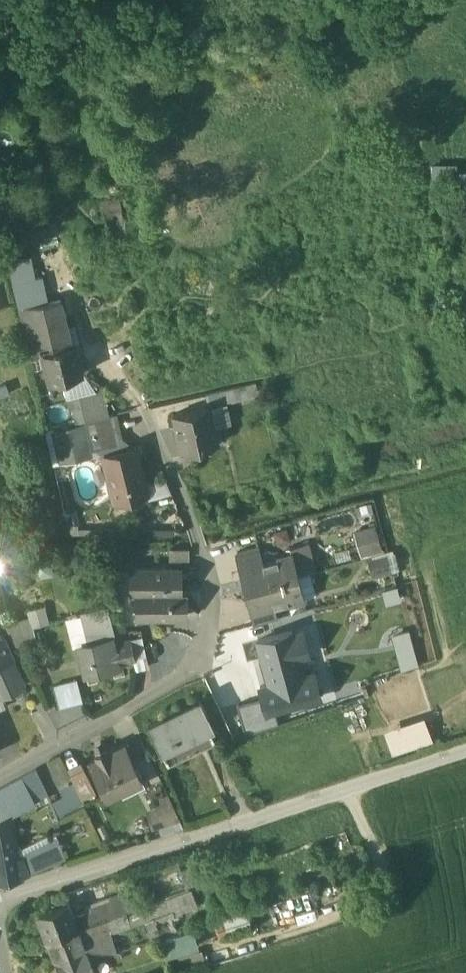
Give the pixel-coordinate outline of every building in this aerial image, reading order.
[(31,255),(8,260),(19,308),(49,301),(43,275),(36,276),(31,255)] [(61,299),(49,301),(19,308),(29,353),(41,350),(71,343),(61,299)] [(71,343),(41,350),(48,380),(83,372),(76,342),(71,343)] [(245,384),(205,393),(208,405),(209,405),(210,406),(248,398),(245,384)] [(85,422),(110,416),(103,391),(69,399),(75,424),(85,422)] [(208,405),(173,414),(182,451),(218,442),(210,406),(209,405),(208,405)] [(110,416),(85,422),(92,451),(102,448),(120,444),(120,442),(113,415),(110,416)] [(75,424),(51,430),(59,464),(93,456),(92,451),(85,422),(75,424)] [(125,441),(120,442),(120,444),(102,448),(104,455),(127,449),(125,441)] [(127,449),(104,455),(115,502),(147,494),(136,447),(127,449)] [(354,530),(361,559),(384,553),(377,525),(354,530)] [(293,553),(299,576),(316,571),(309,543),(291,547),(293,553)] [(190,558),(190,547),(170,547),(170,558),(190,558)] [(259,549),(235,556),(239,572),(245,570),(246,570),(245,567),(263,562),(263,561),(259,549)] [(293,553),(263,561),(263,562),(245,567),(246,570),(245,570),(250,588),(299,576),(293,553)] [(179,568),(131,568),(131,593),(136,593),(136,592),(179,592),(179,568)] [(299,576),(250,588),(255,607),(256,607),(256,610),(274,605),(274,606),(304,598),(299,576)] [(179,592),(136,592),(136,593),(137,617),(185,617),(185,592),(179,592)] [(16,642),(36,636),(33,626),(51,621),(45,604),(27,610),(29,616),(10,622),(16,642)] [(274,605),(256,610),(256,607),(255,607),(249,608),(253,624),(277,617),(274,606),(274,605)] [(105,607),(82,615),(85,627),(107,620),(105,607)] [(107,620),(85,627),(88,643),(79,646),(86,674),(117,666),(117,665),(112,644),(107,620)] [(308,653),(303,633),(294,636),(292,631),(258,641),(270,685),(260,688),(263,698),(267,713),(275,711),(320,698),(313,673),(304,676),(299,656),(308,653)] [(25,685),(4,637),(0,638),(0,697),(25,685)] [(131,640),(112,644),(117,665),(135,661),(131,640)] [(60,706),(84,700),(78,678),(54,684),(60,706)] [(263,698),(236,706),(244,734),(279,725),(275,711),(267,713),(263,698)] [(200,701),(165,718),(164,717),(148,724),(158,745),(164,742),(189,730),(192,736),(194,736),(214,726),(213,725),(212,725),(207,715),(208,714),(208,713),(207,713),(200,699),(199,700),(200,701)] [(393,752),(430,739),(423,717),(386,730),(393,752)] [(189,730),(164,742),(173,761),(200,749),(194,736),(192,736),(189,730)] [(159,777),(142,741),(127,748),(142,778),(141,778),(144,784),(159,777)] [(127,748),(125,745),(109,753),(107,749),(106,749),(105,746),(95,751),(96,754),(98,758),(89,763),(105,796),(141,778),(142,778),(127,748)] [(83,768),(70,775),(82,800),(95,793),(83,768)] [(0,790),(0,821),(7,818),(8,819),(34,802),(33,801),(47,795),(36,770),(0,790)] [(158,795),(160,803),(146,807),(152,828),(179,820),(171,791),(158,795)] [(22,880),(22,878),(65,859),(59,844),(61,843),(60,841),(58,842),(57,839),(9,863),(8,852),(12,846),(8,819),(7,818),(0,821),(0,884),(22,880)] [(195,884),(192,863),(149,871),(152,892),(195,884)] [(109,930),(111,933),(146,919),(153,939),(182,930),(179,924),(185,922),(183,912),(200,906),(193,887),(138,907),(117,914),(105,919),(109,930)] [(132,890),(111,897),(117,914),(138,907),(132,890)] [(112,901),(92,908),(92,912),(73,919),(77,929),(88,925),(105,919),(117,914),(112,901)] [(68,903),(38,914),(47,939),(77,929),(73,919),(68,903)] [(105,919),(88,925),(92,936),(109,930),(105,919)] [(88,925),(77,929),(85,951),(116,950),(109,930),(92,936),(88,925)] [(77,929),(47,939),(55,962),(85,951),(77,929)] [(55,962),(59,972),(94,972),(85,951),(55,962)]
